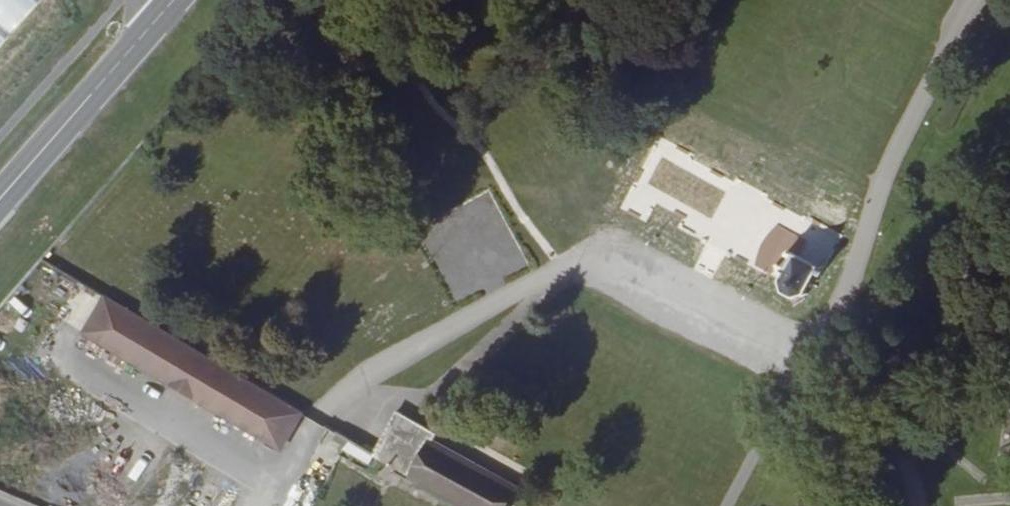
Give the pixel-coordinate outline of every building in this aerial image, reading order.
[(648,159),(619,209),(645,225),(658,203),(684,218),(677,228),(731,260),(733,258),(752,268),(758,258),(785,273),(781,280),(780,279),(779,281),(781,282),(785,290),(782,292),(784,294),(786,292),(793,296),(793,299),(796,299),(796,296),(804,293),(805,295),(807,295),(807,289),(810,284),(812,286),(812,285),(808,283),(816,269),(821,272),(841,236),(807,217),(804,222),(691,160),(694,155),(660,136),(648,157),(648,159)] [(523,264),(489,198),(421,234),(455,299),(523,264)] [(305,413),(105,297),(84,334),(284,450),(305,413)] [(432,443),(437,435),(397,411),(374,453),(381,457),(466,505),(506,505),(516,489),(432,443)]
